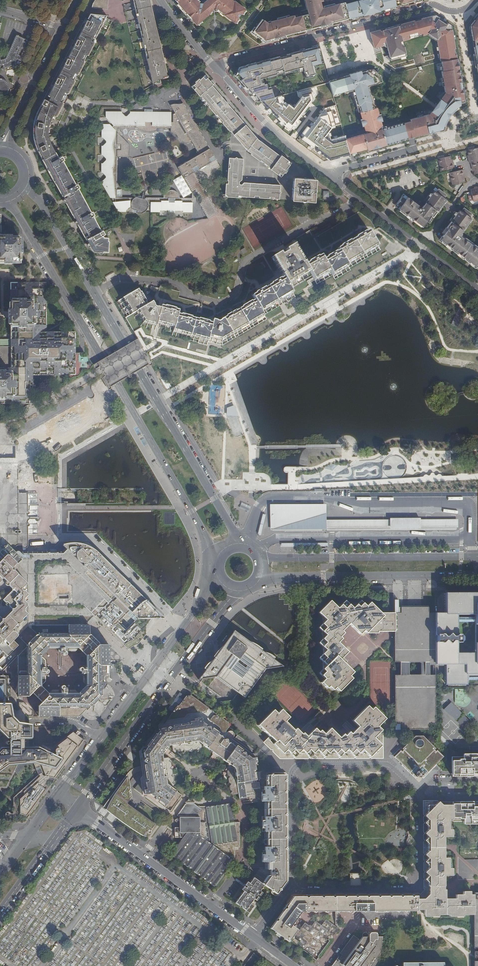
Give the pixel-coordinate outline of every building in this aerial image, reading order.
[(108,0),(96,0),(95,0),(94,2),(95,2),(94,4),(93,4),(92,8),(107,10),(108,0)] [(135,2),(134,3),(136,15),(140,29),(145,51),(152,83),(158,82),(157,80),(163,79),(162,77),(167,76),(163,58),(161,59),(161,57),(163,56),(162,55),(161,55),(157,41),(159,41),(158,37),(156,38),(156,36),(158,35),(158,33),(156,34),(152,20),(154,20),(153,16),(152,17),(151,15),(153,15),(152,13),(151,13),(148,0),(135,0),(135,2)] [(178,3),(186,13),(196,24),(197,23),(201,20),(209,13),(209,12),(213,8),(218,7),(224,12),(224,13),(234,21),(235,20),(238,17),(238,16),(237,16),(240,12),(241,13),(241,12),(244,8),(245,8),(235,0),(233,0),(205,0),(203,2),(198,2),(198,1),(197,0),(175,0),(178,3)] [(343,20),(339,4),(335,5),(328,6),(323,8),(321,8),(319,1),(321,1),(321,0),(305,0),(308,9),(307,10),(308,14),(301,16),(304,29),(311,27),(312,28),(319,26),(332,23),(343,20)] [(346,4),(349,18),(352,17),(362,14),(369,13),(375,11),(385,8),(395,6),(396,5),(395,0),(360,0),(356,1),(356,2),(346,4)] [(185,14),(186,13),(178,3),(176,4),(185,14)] [(346,19),(349,18),(346,4),(345,3),(339,4),(343,20),(346,19)] [(39,155),(42,159),(55,152),(53,149),(51,146),(50,143),(49,140),(48,137),(48,131),(48,128),(48,126),(49,123),(50,121),(51,118),(53,119),(54,116),(57,117),(63,104),(61,102),(63,99),(65,93),(68,95),(75,81),(73,80),(75,74),(78,75),(85,62),(83,61),(85,55),(88,56),(95,43),(93,42),(106,16),(90,14),(84,25),(82,25),(81,27),(82,28),(74,44),(72,44),(71,47),(73,47),(65,64),(62,63),(61,66),(63,66),(55,83),(53,82),(51,85),(53,85),(50,92),(48,96),(46,95),(40,106),(36,115),(35,119),(33,122),(33,126),(32,129),(32,132),(33,134),(33,137),(34,140),(34,143),(35,145),(36,148),(37,150),(38,152),(39,155)] [(379,30),(370,32),(374,48),(376,47),(379,46),(382,46),(381,44),(386,43),(387,46),(389,55),(384,56),(384,57),(389,60),(400,57),(405,56),(406,56),(403,46),(401,47),(400,41),(402,41),(408,39),(408,38),(409,37),(422,33),(422,35),(426,34),(428,34),(437,39),(437,41),(438,46),(439,50),(439,53),(440,57),(440,61),(441,61),(456,58),(456,54),(454,55),(453,49),(455,48),(453,39),(453,35),(451,25),(447,22),(447,23),(446,25),(437,20),(438,18),(439,17),(435,15),(424,18),(422,18),(421,19),(414,21),(414,20),(400,24),(400,25),(396,26),(395,26),(385,28),(384,29),(381,30),(379,30)] [(304,29),(301,16),(294,18),(293,16),(289,17),(277,21),(270,22),(270,23),(267,24),(266,23),(261,20),(254,28),(251,32),(255,35),(261,39),(263,41),(269,39),(272,39),(277,37),(277,36),(285,34),(285,35),(297,32),(297,31),(304,29)] [(17,65),(18,65),(22,57),(20,55),(27,40),(16,35),(7,55),(4,54),(0,55),(0,66),(2,65),(3,69),(7,68),(8,70),(13,68),(16,65),(17,65)] [(313,65),(323,62),(319,46),(300,51),(300,50),(286,54),(286,56),(280,57),(279,56),(269,59),(246,65),(239,67),(238,70),(239,70),(238,75),(242,81),(241,82),(250,92),(260,102),(274,98),(271,88),(268,89),(267,85),(264,86),(263,83),(262,84),(260,80),(262,79),(267,78),(268,78),(277,76),(277,75),(276,73),(283,71),(284,72),(290,71),(291,73),(303,69),(304,74),(306,73),(308,78),(312,76),(312,75),(315,74),(313,65)] [(407,137),(408,138),(430,132),(433,131),(436,130),(442,129),(443,126),(441,124),(443,121),(446,117),(448,115),(450,112),(453,108),(455,105),(457,107),(460,105),(460,103),(461,103),(464,102),(463,94),(462,90),(459,68),(458,68),(456,69),(455,63),(457,63),(458,63),(457,58),(456,58),(441,61),(442,66),(443,70),(443,71),(442,71),(443,77),(444,85),(445,92),(445,93),(441,100),(442,101),(439,104),(437,107),(433,112),(432,112),(429,114),(428,114),(423,116),(418,117),(410,119),(410,121),(403,123),(407,137)] [(336,79),(329,81),(329,82),(331,89),(331,90),(333,96),(338,95),(337,93),(342,92),(345,91),(345,92),(352,90),(354,90),(355,93),(353,93),(357,107),(359,106),(360,111),(362,119),(364,125),(365,129),(367,129),(368,131),(366,133),(346,139),(350,155),(368,150),(372,149),(383,146),(387,144),(397,142),(401,140),(402,140),(401,138),(407,137),(403,123),(403,122),(382,128),(380,129),(378,122),(380,122),(380,121),(378,114),(376,107),(374,108),(373,108),(371,104),(373,103),(370,95),(369,95),(368,92),(369,92),(370,92),(368,86),(368,84),(372,83),(372,84),(372,85),(377,83),(378,83),(381,82),(382,81),(380,75),(378,73),(378,72),(373,69),(370,70),(370,69),(367,70),(367,69),(361,71),(360,70),(349,74),(343,76),(343,77),(340,78),(336,79)] [(212,82),(207,76),(206,75),(203,78),(202,77),(194,83),(194,84),(195,84),(192,86),(201,96),(210,105),(209,106),(216,115),(217,114),(223,122),(223,123),(230,131),(231,131),(236,137),(241,142),(248,150),(251,152),(250,153),(260,160),(260,159),(271,167),(271,168),(281,175),(284,171),(286,171),(287,168),(287,167),(291,162),(284,156),(283,157),(282,156),(280,159),(276,157),(279,153),(265,144),(264,144),(262,147),(259,144),(261,141),(257,138),(239,117),(223,98),(211,83),(212,82)] [(1,93),(2,96),(5,94),(6,93),(7,91),(8,89),(8,88),(8,86),(8,84),(7,82),(5,81),(4,80),(2,79),(0,78),(0,93),(1,93)] [(274,98),(260,102),(284,128),(290,132),(292,128),(295,130),(301,121),(299,120),(317,95),(314,86),(296,92),(297,97),(301,99),(294,109),(284,102),(282,96),(274,98)] [(192,212),(192,202),(195,202),(196,198),(208,218),(218,212),(209,196),(196,173),(194,172),(215,159),(183,103),(181,104),(180,104),(178,104),(177,104),(175,104),(173,104),(172,105),(170,105),(175,113),(173,114),(173,122),(171,122),(171,112),(152,112),(152,110),(144,109),(144,112),(130,112),(130,113),(129,114),(128,115),(127,115),(125,116),(124,115),(123,114),(122,113),(121,112),(106,112),(106,118),(113,125),(112,127),(109,125),(102,125),(102,138),(103,138),(106,141),(106,143),(103,146),(101,146),(101,155),(103,155),(106,159),(106,160),(102,164),(101,164),(101,172),(102,172),(105,176),(106,178),(102,181),(101,181),(101,182),(118,211),(125,212),(125,211),(129,207),(131,207),(131,209),(132,210),(134,212),(136,213),(137,213),(139,214),(141,213),(143,212),(145,211),(146,210),(147,209),(148,207),(148,205),(151,205),(151,212),(160,212),(160,210),(168,210),(168,213),(175,213),(175,210),(183,211),(183,212),(192,212)] [(341,124),(336,105),(325,108),(311,128),(308,126),(299,138),(329,160),(350,155),(346,139),(344,136),(332,140),(329,133),(334,127),(341,124)] [(443,126),(442,129),(436,130),(437,131),(443,129),(444,126),(445,124),(446,122),(443,121),(441,124),(443,126)] [(468,159),(469,162),(471,162),(472,161),(477,160),(477,148),(468,150),(469,155),(470,158),(468,158),(468,159)] [(58,157),(55,152),(42,159),(45,165),(44,165),(54,183),(55,183),(60,193),(61,192),(64,198),(63,198),(64,199),(65,202),(72,214),(73,214),(76,219),(75,219),(75,220),(78,224),(84,237),(85,236),(88,242),(88,243),(90,246),(93,252),(95,252),(97,252),(97,254),(102,254),(102,253),(107,253),(108,249),(106,249),(107,238),(103,238),(102,236),(105,234),(103,230),(99,232),(91,217),(94,215),(92,211),(89,213),(76,189),(79,187),(77,183),(73,185),(60,161),(64,160),(62,156),(58,157)] [(449,156),(449,157),(438,159),(440,171),(454,167),(452,162),(450,162),(450,160),(449,156)] [(243,159),(228,158),(227,180),(225,180),(224,196),(240,197),(240,196),(278,199),(280,185),(243,182),(241,183),(241,185),(239,185),(238,184),(238,183),(239,181),(241,180),(243,159)] [(453,184),(463,182),(464,182),(463,178),(463,175),(465,175),(463,169),(450,172),(453,184)] [(182,196),(190,191),(180,173),(172,179),(182,196)] [(315,179),(293,177),(291,199),(292,200),(312,202),(313,201),(315,179)] [(403,194),(394,205),(399,209),(399,210),(406,215),(407,214),(410,217),(412,215),(414,217),(412,220),(419,226),(421,223),(423,221),(425,222),(431,214),(433,215),(439,206),(441,207),(443,204),(442,204),(444,201),(446,198),(444,197),(446,194),(438,188),(436,191),(435,190),(432,194),(431,193),(430,193),(429,193),(425,198),(427,200),(425,203),(427,204),(425,206),(423,205),(420,208),(418,206),(403,194)] [(476,247),(477,246),(474,243),(472,245),(470,243),(467,241),(468,239),(465,237),(464,237),(460,235),(462,232),(461,232),(458,230),(460,228),(463,229),(465,226),(466,227),(470,222),(469,221),(471,218),(469,216),(471,213),(464,208),(462,211),(461,212),(458,211),(457,212),(456,211),(455,211),(455,212),(451,217),(453,218),(446,226),(448,228),(442,236),(443,237),(442,240),(440,241),(445,245),(446,243),(449,246),(451,244),(454,246),(451,249),(457,254),(458,252),(461,254),(464,256),(463,258),(469,262),(471,259),(474,261),(473,263),(476,266),(475,267),(476,268),(477,268),(477,248),(476,247)] [(369,222),(357,213),(314,238),(310,230),(291,241),(293,245),(270,258),(278,271),(280,275),(281,277),(250,294),(253,299),(222,317),(222,318),(217,321),(212,319),(211,322),(194,318),(197,305),(198,303),(177,298),(178,292),(159,287),(157,294),(153,293),(153,296),(155,300),(146,304),(137,289),(121,298),(130,313),(135,310),(142,322),(154,325),(155,323),(158,324),(173,327),(172,331),(206,340),(207,336),(220,340),(262,315),(260,311),(290,293),(286,285),(308,272),(313,280),(328,271),(331,275),(346,267),(344,264),(375,246),(368,232),(373,229),(369,222)] [(19,264),(19,262),(21,262),(21,240),(19,240),(19,238),(4,238),(4,240),(0,240),(0,264),(19,264)] [(30,404),(32,402),(32,376),(75,375),(75,332),(46,332),(46,283),(39,283),(39,284),(18,284),(18,283),(11,283),(10,340),(0,340),(0,404),(30,404)] [(324,507),(272,507),(272,527),(309,527),(320,527),(320,525),(320,516),(324,515),(324,507)] [(327,528),(327,531),(332,531),(457,530),(457,528),(458,527),(458,519),(419,519),(420,528),(391,528),(390,520),(329,520),(325,520),(325,528),(327,528)] [(419,519),(390,520),(391,528),(420,528),(419,519)] [(3,651),(8,656),(18,646),(13,641),(18,636),(28,625),(28,574),(12,560),(17,554),(7,544),(2,549),(0,547),(0,653),(3,651)] [(93,616),(125,648),(126,647),(127,648),(126,649),(127,649),(129,647),(131,646),(133,646),(135,645),(137,644),(137,642),(145,632),(145,626),(147,623),(148,623),(149,623),(149,622),(148,621),(150,619),(152,619),(152,618),(157,618),(157,619),(163,619),(161,617),(159,617),(153,611),(154,610),(153,609),(152,609),(151,609),(146,604),(146,603),(146,602),(145,601),(144,601),(143,600),(123,581),(101,559),(99,561),(95,557),(97,555),(92,551),(90,550),(87,548),(84,547),(81,546),(78,546),(75,545),(71,545),(63,554),(50,553),(26,554),(18,554),(17,554),(12,560),(28,574),(28,625),(70,625),(88,625),(86,623),(89,619),(93,616)] [(445,665),(445,675),(447,677),(467,677),(467,680),(477,680),(477,654),(476,656),(475,655),(474,656),(473,655),(472,656),(471,655),(470,656),(469,655),(455,655),(455,643),(456,642),(457,643),(460,643),(462,640),(463,637),(460,635),(457,635),(457,615),(475,615),(475,613),(477,613),(477,653),(477,654),(477,593),(446,593),(445,593),(445,613),(435,613),(435,665),(436,665),(445,665)] [(378,631),(394,632),(394,613),(382,613),(380,613),(370,603),(366,606),(360,601),(353,609),(345,601),(338,608),(330,601),(319,613),(326,620),(319,628),(327,635),(319,643),(327,650),(319,658),(323,662),(323,669),(319,673),(325,679),(321,683),(327,688),(329,686),(333,690),(335,688),(338,685),(342,688),(351,679),(349,676),(346,673),(349,669),(340,660),(347,652),(338,643),(336,641),(340,637),(344,633),(340,629),(347,622),(357,631),(361,627),(364,631),(366,633),(378,633),(378,631)] [(401,613),(399,613),(399,608),(395,608),(395,613),(394,613),(394,632),(394,662),(400,663),(400,676),(394,675),(395,725),(396,725),(396,730),(400,730),(400,724),(401,725),(401,730),(429,730),(429,724),(435,724),(435,675),(430,675),(430,665),(435,665),(435,613),(428,613),(428,608),(425,608),(406,608),(401,608),(401,613)] [(19,704),(19,702),(23,702),(26,704),(27,703),(31,708),(30,709),(33,711),(33,716),(75,716),(79,716),(82,714),(84,717),(87,719),(90,720),(94,720),(97,719),(100,717),(115,697),(115,693),(114,690),(112,688),(104,681),(101,680),(102,666),(109,666),(109,645),(99,645),(99,643),(95,639),(91,635),(89,635),(88,625),(70,625),(70,634),(37,634),(28,625),(18,636),(27,645),(3,671),(2,670),(0,668),(0,706),(13,706),(13,704),(19,704)] [(215,677),(244,698),(259,677),(262,674),(265,670),(265,669),(283,666),(273,660),(274,657),(269,654),(266,653),(264,652),(261,651),(262,649),(254,644),(248,641),(234,630),(224,644),(219,649),(220,650),(214,658),(207,664),(203,668),(205,670),(198,679),(202,679),(200,682),(208,687),(215,677)] [(467,677),(447,677),(445,675),(445,685),(467,685),(467,680),(467,677)] [(469,688),(455,689),(455,706),(469,706),(469,688)] [(184,717),(204,715),(204,719),(224,733),(226,731),(228,727),(228,723),(191,696),(186,696),(179,706),(177,706),(164,724),(185,720),(184,717)] [(80,732),(77,730),(75,733),(72,731),(57,742),(58,743),(53,746),(52,746),(33,746),(33,737),(31,736),(31,726),(29,727),(29,723),(29,716),(33,716),(33,711),(30,709),(31,708),(27,703),(26,704),(23,702),(19,702),(19,704),(13,704),(13,706),(0,706),(0,790),(12,802),(12,813),(11,813),(10,812),(9,812),(8,811),(7,812),(6,812),(5,813),(5,814),(5,815),(5,816),(6,817),(7,817),(9,817),(10,816),(12,816),(12,822),(24,822),(68,762),(85,739),(78,735),(80,732)] [(450,702),(443,709),(456,721),(463,713),(450,702)] [(289,753),(293,758),(295,758),(301,751),(308,758),(310,758),(317,751),(323,758),(325,758),(332,750),(338,758),(340,758),(347,750),(354,757),(355,757),(362,750),(369,757),(371,757),(381,746),(375,741),(377,739),(377,735),(381,731),(377,727),(385,719),(373,708),(371,711),(367,707),(353,721),(360,729),(353,737),(349,733),(341,741),(330,729),(322,737),(315,729),(305,739),(296,729),(294,731),(284,722),(288,718),(281,711),(276,715),(275,717),(271,713),(260,724),(263,728),(261,730),(269,738),(271,736),(276,741),(273,745),(281,753),(289,753)] [(170,811),(181,795),(173,789),(170,789),(170,787),(172,787),(174,784),(172,783),(173,782),(172,777),(171,775),(172,774),(171,769),(170,768),(171,766),(170,762),(169,761),(170,759),(168,758),(162,758),(162,755),(168,746),(172,746),(172,751),(175,753),(176,751),(178,752),(182,752),(183,750),(185,751),(189,750),(191,749),(192,750),(196,749),(198,748),(200,749),(202,746),(201,744),(204,744),(204,746),(215,754),(227,763),(229,762),(230,765),(228,765),(226,768),(228,769),(226,771),(227,775),(229,776),(228,778),(228,783),(230,784),(229,786),(229,790),(231,791),(230,793),(232,795),(238,794),(239,800),(246,799),(246,795),(253,794),(252,790),(259,789),(258,782),(245,784),(245,781),(261,779),(260,772),(255,772),(254,765),(256,765),(255,758),(250,758),(246,756),(246,757),(244,756),(245,756),(245,753),(244,752),(241,753),(240,753),(241,752),(229,743),(228,744),(227,743),(227,740),(226,739),(223,739),(223,740),(222,740),(223,738),(211,730),(210,731),(209,730),(209,729),(209,727),(208,726),(206,727),(204,727),(205,725),(201,723),(201,718),(194,719),(194,721),(187,722),(187,725),(173,727),(173,728),(171,729),(169,727),(168,727),(166,729),(165,730),(165,728),(158,729),(158,732),(145,750),(143,750),(144,757),(145,757),(145,759),(144,759),(143,761),(143,762),(145,763),(146,763),(146,765),(145,765),(147,780),(145,780),(146,787),(144,787),(144,794),(150,794),(153,797),(154,795),(155,796),(155,800),(159,799),(160,800),(159,801),(165,805),(164,807),(170,811)] [(375,741),(381,746),(386,740),(386,737),(381,731),(377,735),(377,739),(375,741)] [(427,772),(436,764),(443,756),(437,750),(436,751),(434,750),(436,748),(435,748),(432,745),(424,737),(423,736),(415,736),(403,748),(402,747),(393,756),(403,765),(411,773),(412,772),(417,777),(418,776),(418,777),(421,777),(422,777),(427,772)] [(452,757),(452,772),(452,775),(452,777),(464,776),(477,776),(477,757),(477,754),(463,754),(463,757),(452,757)] [(128,772),(103,806),(145,836),(154,824),(127,805),(127,803),(131,797),(128,772)] [(285,775),(270,775),(266,775),(266,786),(264,786),(264,802),(264,816),(262,816),(262,831),(264,831),(264,861),(269,861),(269,869),(270,869),(270,876),(264,885),(276,894),(279,890),(280,890),(280,887),(285,881),(285,875),(285,873),(287,871),(287,860),(285,858),(285,856),(285,850),(287,849),(285,847),(285,839),(287,837),(285,836),(285,827),(287,826),(285,825),(285,823),(285,816),(286,815),(285,813),(285,804),(287,803),(285,802),(285,795),(285,793),(287,792),(285,791),(285,782),(287,781),(285,779),(285,775)] [(187,801),(185,801),(185,802),(185,804),(176,816),(179,817),(179,819),(176,819),(175,820),(175,821),(175,822),(176,823),(177,823),(178,822),(179,822),(179,829),(174,828),(174,838),(182,839),(170,855),(215,888),(234,862),(228,857),(233,857),(234,847),(238,847),(238,822),(233,822),(231,803),(219,805),(198,808),(193,805),(193,803),(193,802),(189,802),(188,800),(187,801)] [(424,915),(474,914),(473,899),(473,895),(469,895),(469,892),(462,892),(462,895),(455,895),(455,899),(445,899),(445,889),(443,890),(443,888),(443,876),(449,876),(449,868),(447,868),(448,858),(445,858),(445,851),(443,851),(443,848),(443,844),(445,844),(445,837),(449,837),(449,830),(447,830),(447,820),(452,820),(452,805),(441,805),(437,802),(434,805),(427,805),(427,813),(423,816),(427,819),(423,823),(427,826),(427,830),(423,833),(427,837),(423,841),(427,844),(427,851),(424,855),(427,858),(424,862),(427,865),(427,869),(424,872),(427,876),(424,880),(427,883),(427,886),(428,886),(428,888),(428,899),(424,899),(424,909),(424,910),(424,914),(424,915)] [(463,802),(452,802),(452,805),(452,820),(452,821),(463,821),(463,824),(477,824),(477,821),(477,802),(463,802)] [(350,874),(350,885),(361,885),(360,874),(350,874)] [(235,902),(250,913),(255,906),(251,903),(254,899),(256,901),(258,898),(258,897),(259,896),(260,895),(262,893),(260,891),(264,885),(253,877),(249,883),(247,881),(245,884),(245,886),(247,886),(246,888),(244,887),(242,887),(241,890),(243,891),(242,893),(235,902)] [(355,895),(354,896),(346,896),(344,895),(343,896),(334,896),(333,895),(331,896),(323,896),(322,895),(320,896),(312,896),(311,895),(303,895),(302,897),(293,897),(291,899),(270,928),(288,942),(289,940),(291,941),(299,931),(291,926),(292,924),(294,924),(294,922),(296,918),(298,918),(298,915),(301,911),(305,912),(307,913),(308,912),(313,912),(314,913),(316,912),(324,912),(326,913),(327,911),(336,912),(336,913),(338,911),(347,912),(348,913),(349,911),(356,911),(362,912),(363,913),(364,911),(373,912),(374,913),(385,913),(387,911),(395,911),(397,913),(398,911),(403,911),(404,913),(405,911),(417,911),(417,910),(417,901),(412,896),(411,895),(410,896),(402,896),(400,895),(399,896),(398,896),(391,896),(389,895),(387,896),(383,896),(379,896),(378,895),(376,896),(368,896),(367,895),(365,896),(357,896),(355,895)] [(212,932),(217,926),(215,925),(205,939),(214,945),(218,940),(213,937),(215,934),(212,932)] [(224,932),(217,926),(212,932),(215,934),(213,937),(218,940),(224,932)] [(244,965),(256,965),(261,958),(252,953),(244,965)]
